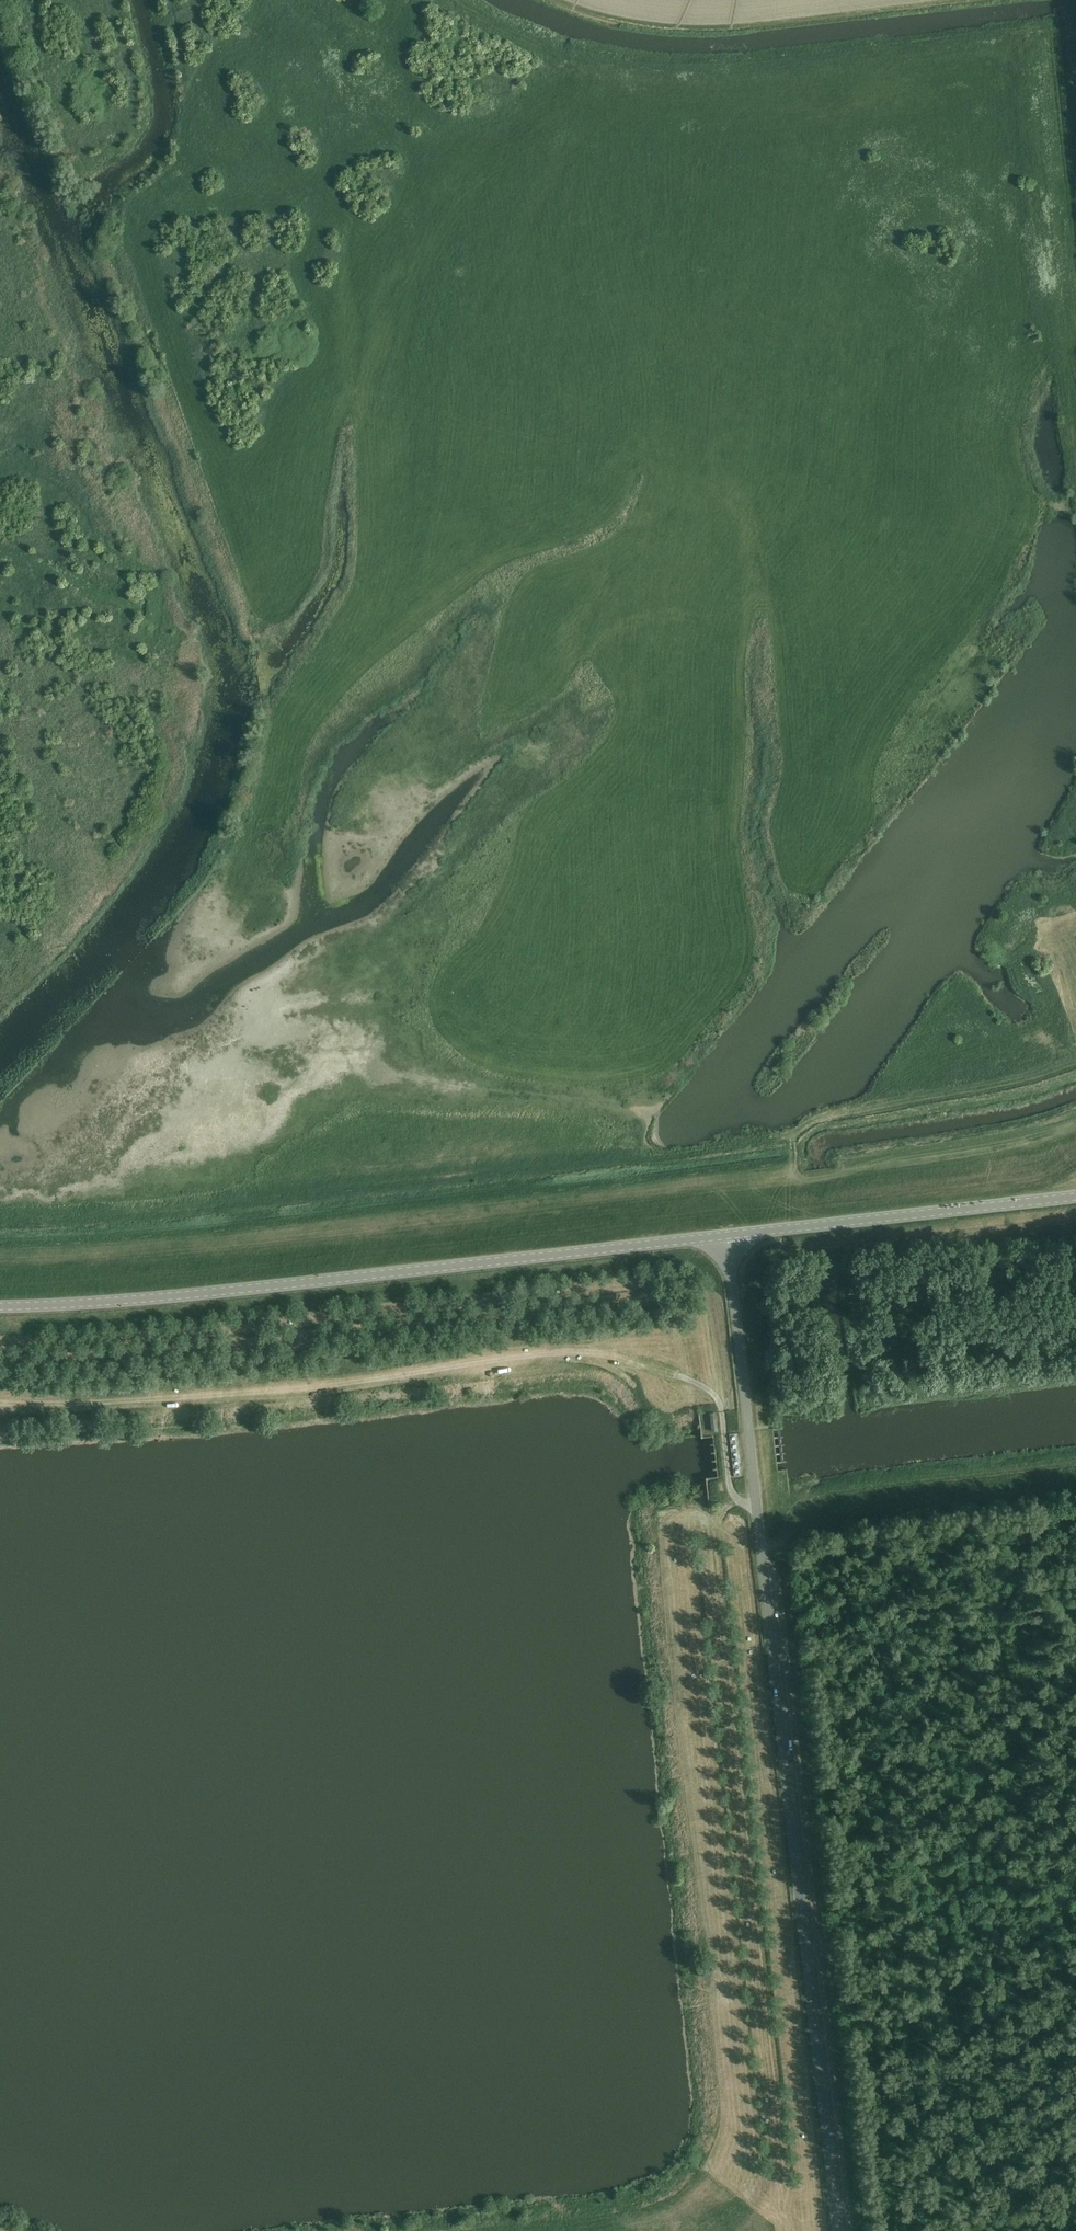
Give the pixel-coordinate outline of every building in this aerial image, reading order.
[(710,1413),(712,1432),(718,1431),(716,1412),(710,1413)]
